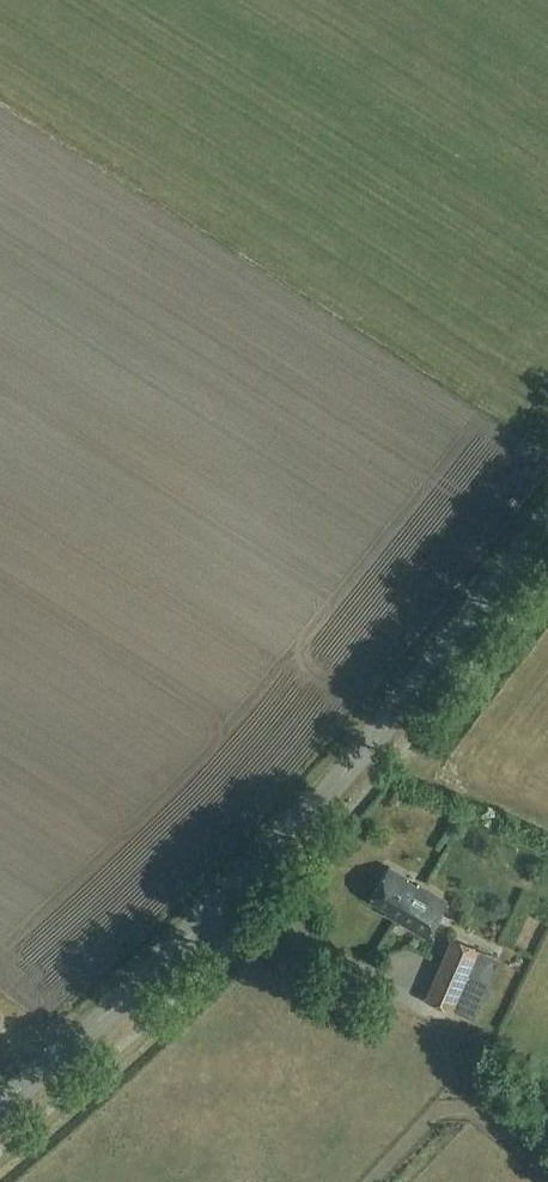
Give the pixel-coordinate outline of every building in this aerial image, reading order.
[(369,899),(387,909),(385,913),(426,938),(448,900),(389,866),(369,899)] [(452,1008),(476,947),(449,936),(425,997),(452,1008)]
